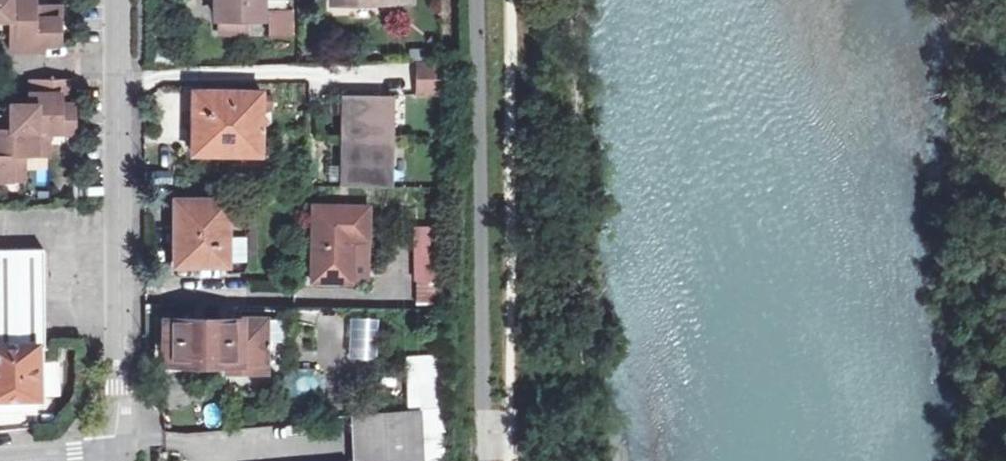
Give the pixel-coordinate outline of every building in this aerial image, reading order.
[(9,35),(10,49),(35,49),(35,43),(60,43),(59,5),(34,5),(34,0),(0,0),(0,36),(9,35)] [(214,0),(214,18),(217,18),(217,32),(247,32),(246,19),(262,19),(262,0),(214,0)] [(294,36),(294,7),(266,7),(266,36),(294,36)] [(443,61),(416,62),(417,95),(444,94),(443,61)] [(26,178),(26,154),(50,154),(50,132),(75,132),(75,78),(32,78),(31,93),(29,93),(29,103),(37,103),(37,113),(4,113),(0,113),(0,179),(26,178)] [(194,91),(194,133),(220,133),(220,154),(261,154),(263,92),(194,91)] [(37,103),(29,103),(18,103),(18,98),(17,97),(16,95),(14,94),(13,93),(11,93),(8,93),(7,94),(5,96),(4,98),(4,113),(37,113),(37,103)] [(395,188),(395,170),(395,97),(342,96),(341,187),(395,188)] [(220,133),(194,133),(194,153),(220,154),(220,133)] [(176,264),(228,265),(228,260),(246,260),(246,236),(228,236),(227,200),(176,200),(176,264)] [(368,205),(313,205),(313,280),(352,280),(352,238),(368,238),(368,205)] [(441,224),(420,225),(420,278),(444,278),(441,224)] [(38,346),(44,346),(44,249),(0,250),(0,346),(38,346)] [(444,278),(420,278),(420,299),(444,299),(444,278)] [(346,315),(346,357),(375,358),(375,316),(346,315)] [(242,362),(242,372),(269,373),(271,319),(168,318),(167,362),(225,362),(242,362)] [(38,346),(0,346),(0,398),(38,397),(38,346)] [(225,372),(242,372),(242,362),(225,362),(225,372)] [(444,451),(444,409),(420,411),(423,453),(424,460),(445,460),(444,451)] [(423,453),(420,411),(406,412),(355,417),(349,418),(352,458),(352,460),(424,460),(423,453)]
